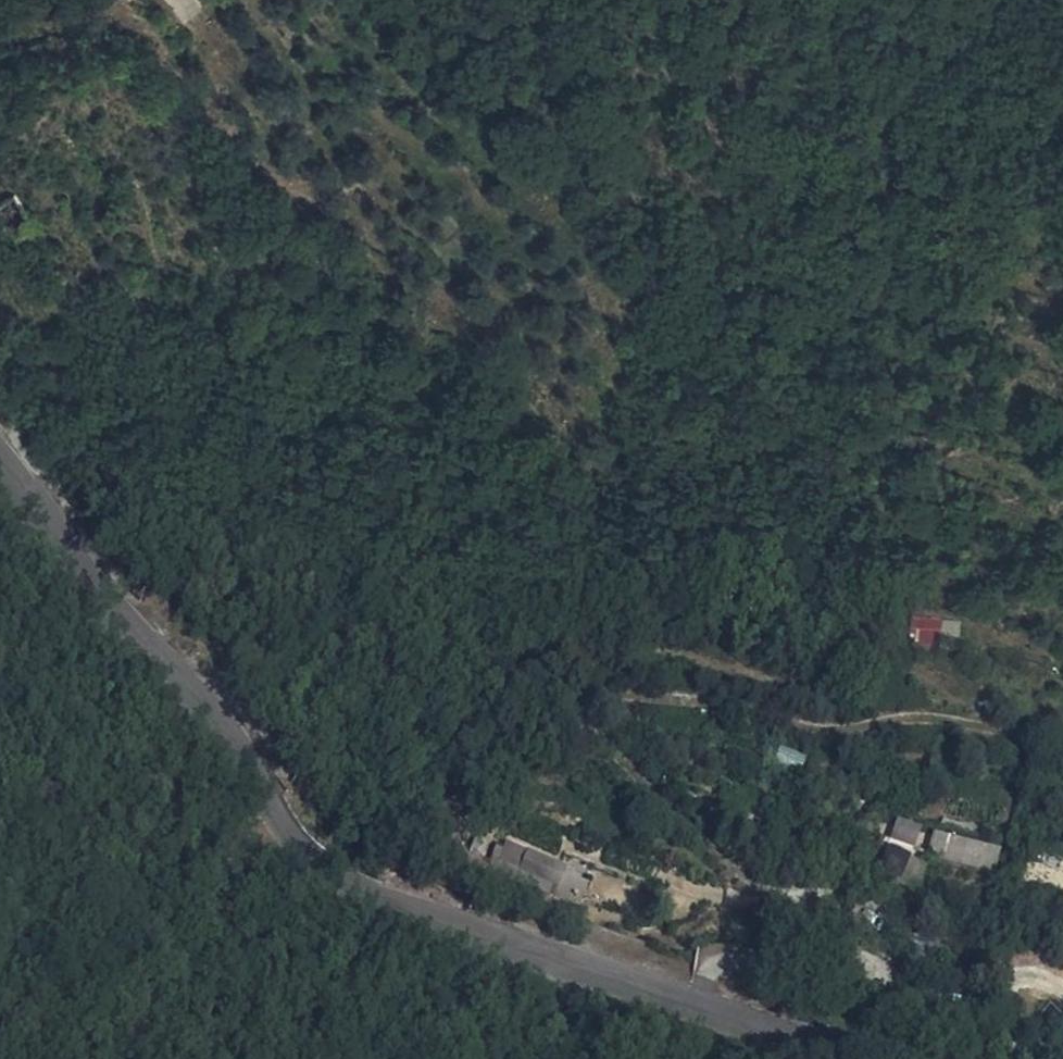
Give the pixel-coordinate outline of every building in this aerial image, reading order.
[(184,10),(195,0),(175,0),(184,10)] [(18,186),(0,199),(0,204),(16,227),(37,213),(18,186)] [(913,617),(912,641),(944,642),(944,617),(913,617)] [(991,825),(995,811),(996,809),(952,795),(945,816),(989,830),(991,825)] [(940,811),(894,798),(891,808),(937,821),(940,811)] [(991,825),(1003,828),(1007,815),(995,811),(991,825)] [(935,855),(998,869),(1004,842),(896,819),(885,868),(930,878),(935,855)] [(566,862),(574,843),(547,833),(539,852),(566,862)] [(574,843),(566,862),(574,865),(582,845),(574,843)] [(530,850),(522,872),(583,895),(591,873),(530,850)]
